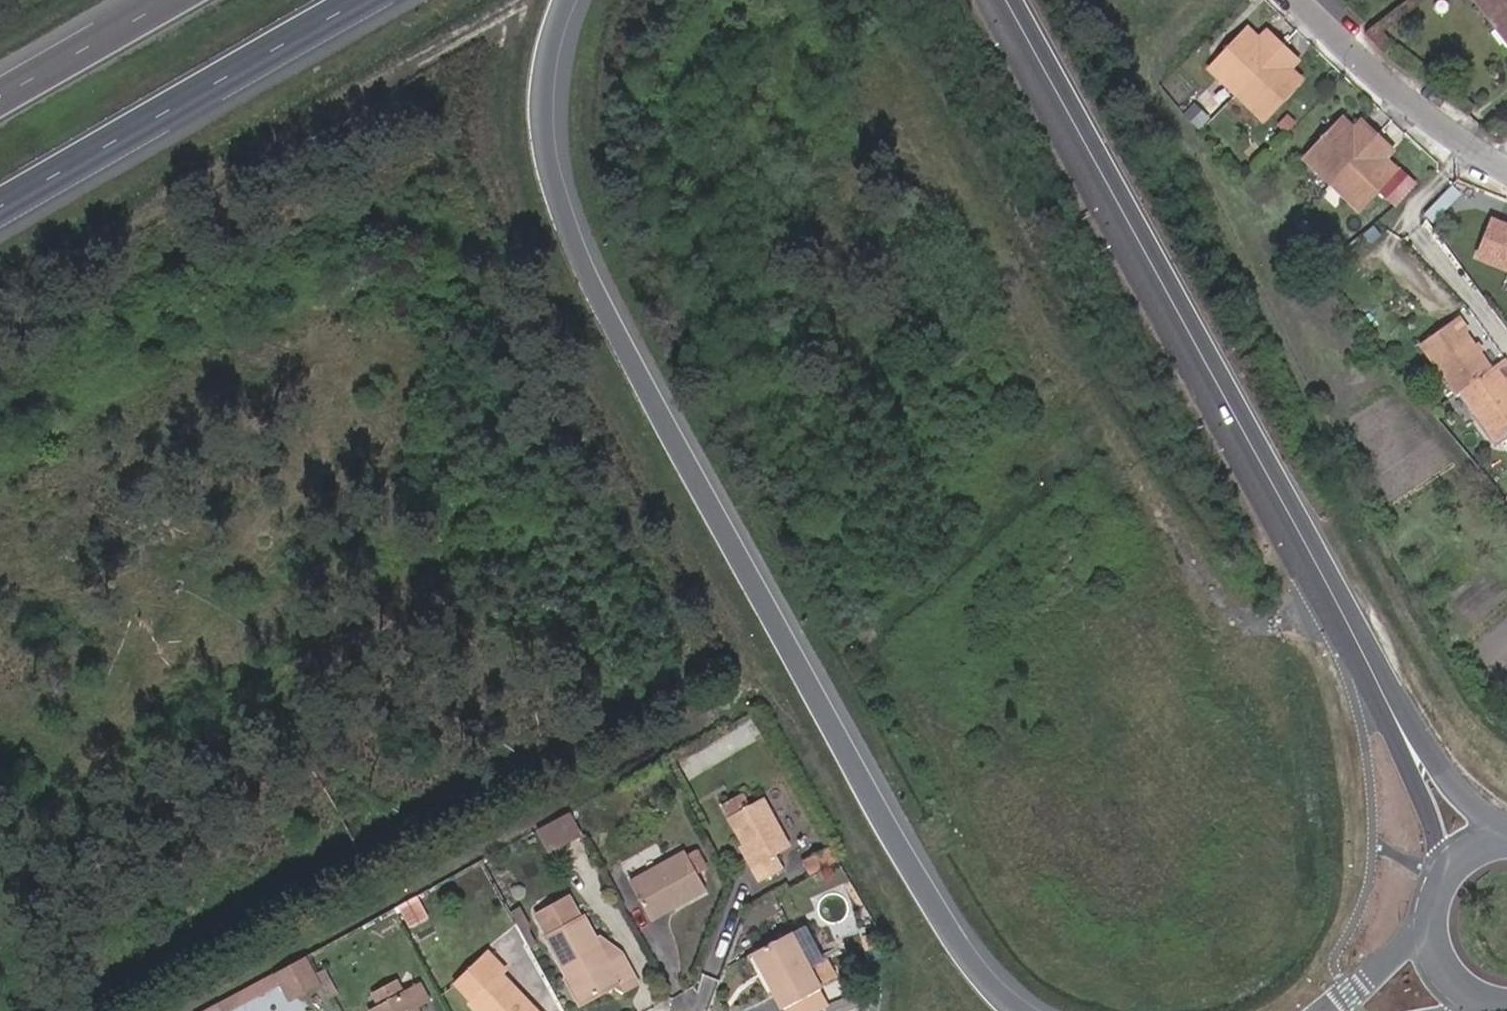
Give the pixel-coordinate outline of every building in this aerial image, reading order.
[(1506,36),(1506,0),(1478,0),(1506,36)] [(1211,76),(1236,100),(1281,52),(1269,40),(1261,48),(1256,43),(1247,35),(1211,76)] [(1261,48),(1269,40),(1264,35),(1256,43),(1261,48)] [(1285,69),(1292,62),(1281,52),(1236,100),(1263,124),(1300,84),(1289,73),(1285,69)] [(1285,69),(1289,73),(1297,66),(1292,62),(1285,69)] [(1357,135),(1351,131),(1341,123),(1303,163),(1330,189),(1376,140),(1363,128),(1357,135)] [(1358,124),(1351,131),(1357,135),(1363,128),(1358,124)] [(1379,156),(1386,149),(1376,140),(1330,189),(1357,213),(1394,171),(1384,161),(1379,156)] [(1379,156),(1384,161),(1391,154),(1386,149),(1379,156)] [(1487,252),(1506,260),(1506,220),(1501,217),(1487,252)] [(1497,443),(1506,435),(1506,369),(1505,366),(1499,372),(1461,326),(1431,351),(1469,398),(1464,402),(1497,443)] [(754,869),(772,858),(788,850),(763,803),(730,821),(754,869)] [(569,816),(538,833),(552,861),(584,845),(569,816)] [(788,850),(754,869),(768,897),(802,878),(788,850)] [(804,866),(811,878),(837,864),(830,852),(804,866)] [(685,855),(631,884),(650,921),(706,890),(685,855)] [(399,909),(409,930),(430,919),(419,898),(399,909)] [(546,940),(566,979),(574,975),(589,1002),(618,988),(621,993),(635,985),(619,955),(607,962),(584,921),(546,940)] [(785,1010),(787,1010),(821,992),(791,938),(756,956),(785,1010)] [(489,955),(458,984),(472,1001),(469,1004),(476,1010),(532,1010),(498,975),(503,970),(489,955)] [(287,1003),(320,986),(305,959),(275,976),(287,1003)] [(581,1007),(589,1002),(574,975),(566,979),(581,1007)] [(410,995),(418,1009),(430,1002),(422,988),(410,995)] [(787,1010),(814,1010),(828,1004),(821,992),(787,1010)] [(418,1009),(410,995),(382,1010),(419,1010),(418,1009)]
